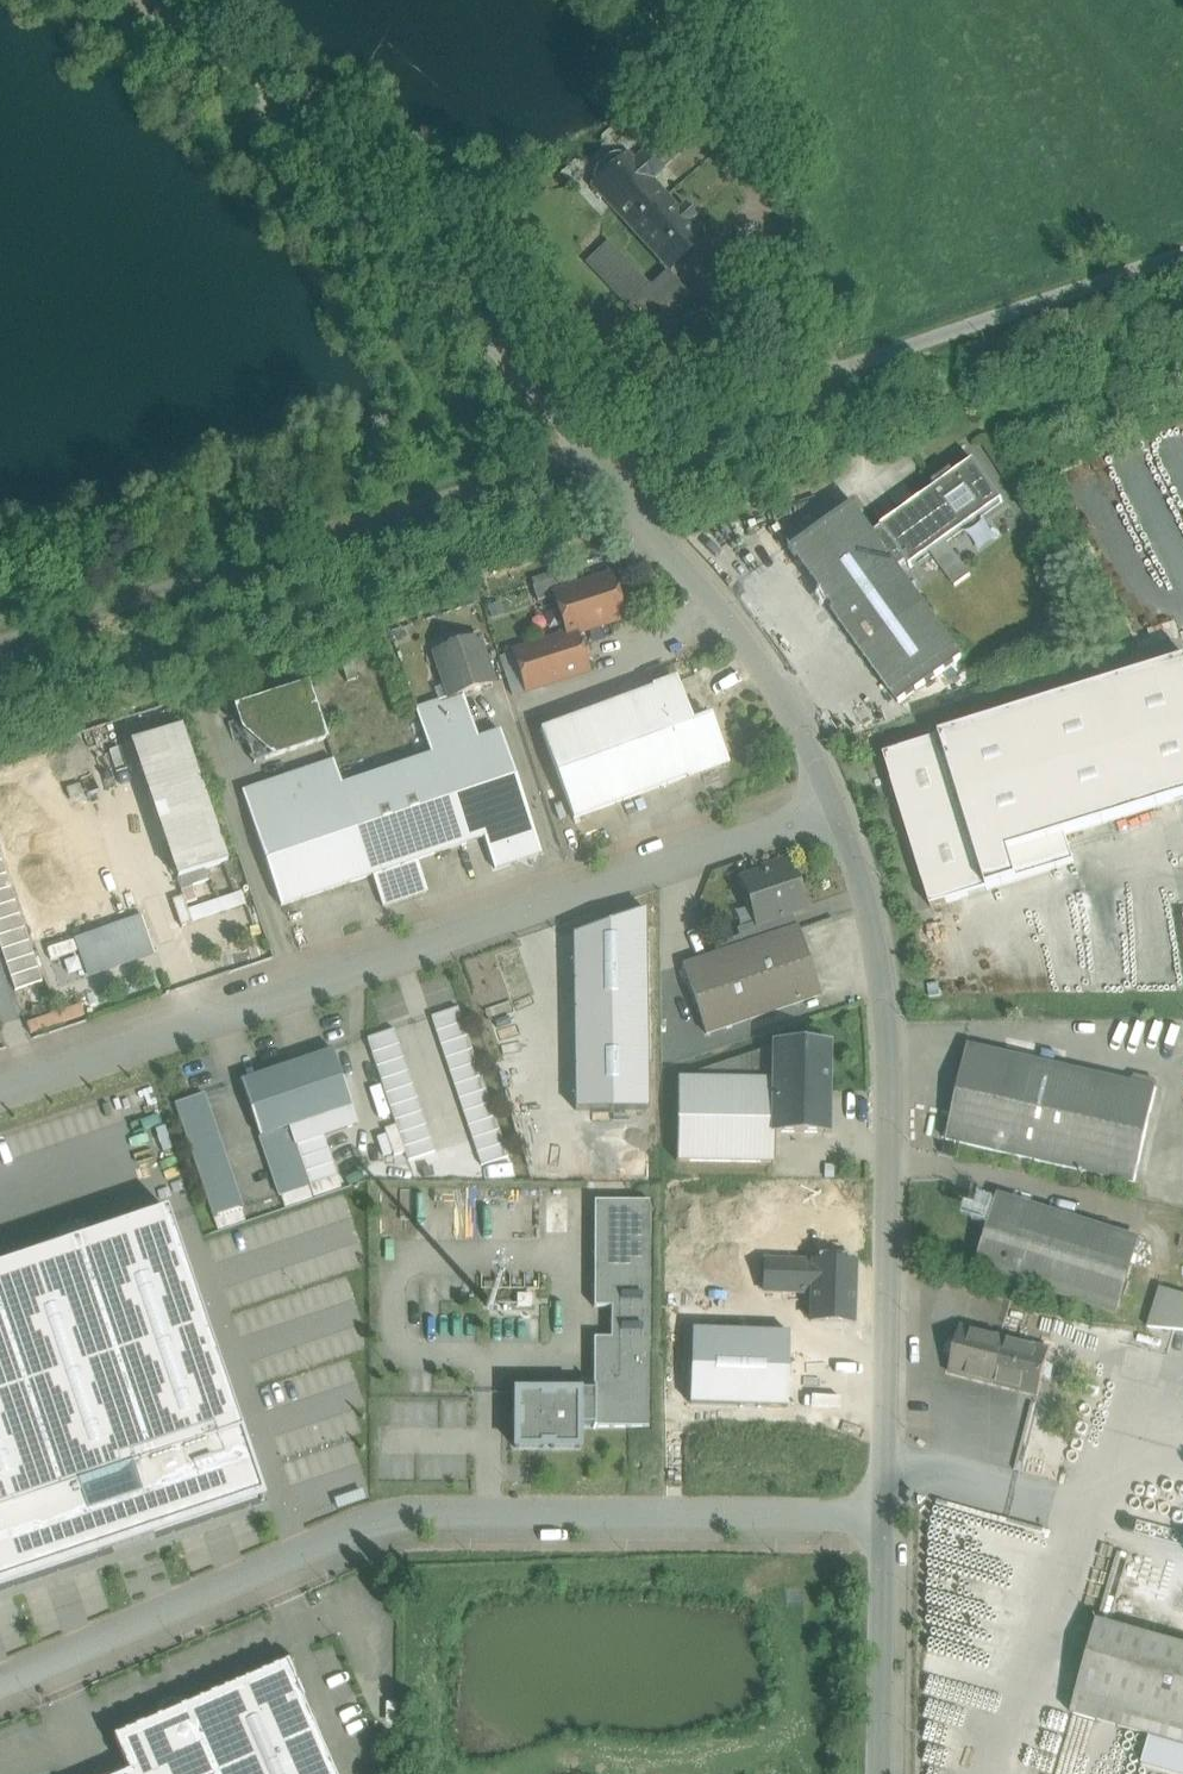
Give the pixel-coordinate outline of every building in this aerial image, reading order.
[(700,239),(647,181),(658,171),(645,157),(634,167),(625,157),(615,157),(606,161),(599,167),(595,176),(594,185),(669,267),(700,239)] [(646,291),(605,247),(589,262),(639,316),(655,301),(646,291)] [(697,308),(666,274),(646,291),(655,301),(639,316),(661,340),(697,308)] [(938,489),(883,529),(884,530),(876,536),(900,569),(908,563),(911,568),(1002,503),(975,464),(955,478),(952,473),(935,485),(938,489)] [(876,536),(851,502),(788,548),(900,704),(963,659),(900,569),(876,536)] [(575,573),(533,587),(538,602),(554,597),(554,595),(579,587),(575,573)] [(579,587),(554,595),(554,597),(566,634),(576,631),(577,633),(624,618),(614,587),(605,590),(602,580),(579,587)] [(566,634),(513,652),(526,693),(589,672),(577,633),(576,631),(566,634)] [(477,639),(435,653),(450,698),(463,694),(493,684),(477,639)] [(885,756),(932,908),(1075,864),(1066,836),(1182,800),(1182,664),(885,756)] [(709,719),(691,725),(688,716),(676,681),(652,690),(685,780),(726,764),(709,719)] [(307,686),(235,710),(247,745),(265,761),(326,740),(307,686)] [(652,690),(541,731),(574,821),(685,780),(652,690)] [(478,740),(451,749),(442,722),(469,713),(463,694),(450,698),(416,709),(431,755),(432,755),(463,845),(484,838),(495,870),(542,854),(501,732),(478,740)] [(469,713),(442,722),(451,749),(478,740),(469,713)] [(227,862),(181,727),(131,744),(178,879),(227,862)] [(383,745),(335,758),(341,780),(389,767),(383,745)] [(431,755),(342,786),(372,876),(418,861),(463,845),(432,755),(431,755)] [(333,761),(265,785),(276,816),(253,824),(281,907),(372,876),(342,786),(333,761)] [(265,785),(242,792),(253,824),(276,816),(265,785)] [(418,861),(372,876),(383,908),(428,892),(418,861)] [(783,862),(763,869),(765,873),(744,880),(744,882),(741,883),(748,904),(751,903),(758,923),(759,924),(792,913),(802,909),(796,893),(799,892),(795,879),(789,881),(783,862)] [(7,875),(0,877),(0,892),(11,889),(7,875)] [(11,889),(0,892),(0,907),(16,902),(11,889)] [(16,902),(0,907),(0,922),(20,915),(16,902)] [(648,1110),(644,911),(573,935),(575,1110),(648,1110)] [(792,913),(759,924),(758,923),(737,930),(743,946),(797,928),(792,913)] [(20,915),(0,922),(0,937),(25,929),(20,915)] [(141,918),(76,941),(87,974),(114,964),(116,967),(127,964),(125,961),(153,951),(141,918)] [(743,946),(684,966),(707,1034),(820,996),(797,928),(743,946)] [(25,929),(0,937),(0,944),(2,951),(29,942),(25,929)] [(34,956),(29,942),(2,951),(7,965),(34,956)] [(38,969),(34,956),(7,965),(11,978),(38,969)] [(43,982),(38,969),(11,978),(16,991),(43,982)] [(509,1158),(458,1008),(431,1017),(482,1167),(509,1158)] [(394,1030),(367,1039),(409,1161),(436,1152),(394,1030)] [(774,1046),(678,1079),(677,1162),(774,1163),(774,1133),(774,1046)] [(826,1047),(774,1046),(774,1133),(825,1134),(826,1047)] [(1157,1089),(968,1046),(947,1141),(1135,1184),(1157,1089)] [(241,1082),(260,1138),(289,1128),(352,1107),(333,1051),(241,1082)] [(193,1098),(175,1104),(214,1219),(243,1209),(204,1095),(193,1098)] [(359,1125),(352,1107),(289,1128),(295,1146),(297,1146),(324,1137),(359,1125)] [(289,1128),(260,1138),(280,1197),(308,1187),(295,1146),(289,1128)] [(324,1137),(297,1146),(311,1186),(338,1177),(324,1137)] [(1024,1206),(1000,1199),(978,1269),(1002,1276),(1024,1206)] [(649,1203),(594,1203),(594,1241),(594,1308),(611,1309),(610,1340),(593,1340),(593,1378),(593,1393),(593,1427),(593,1430),(595,1430),(595,1429),(648,1429),(649,1203)] [(1138,1242),(1024,1206),(1002,1276),(1116,1311),(1138,1242)] [(176,1239),(167,1211),(0,1268),(0,1298),(176,1239)] [(176,1239),(0,1298),(0,1512),(241,1431),(178,1245),(176,1239)] [(813,1264),(764,1262),(764,1291),(812,1292),(813,1264)] [(853,1265),(813,1264),(812,1292),(812,1321),(852,1322),(853,1265)] [(1160,1288),(1147,1328),(1182,1331),(1182,1295),(1160,1288)] [(1005,1340),(962,1329),(962,1328),(960,1328),(949,1373),(950,1373),(951,1373),(994,1384),(1005,1340)] [(786,1408),(788,1334),(691,1331),(689,1405),(786,1408)] [(1048,1351),(1005,1340),(994,1384),(1037,1395),(1038,1395),(1050,1351),(1048,1350),(1048,1351)] [(579,1393),(551,1392),(551,1396),(543,1396),(543,1392),(515,1392),(515,1399),(515,1415),(519,1415),(518,1426),(515,1426),(515,1449),(543,1449),(543,1446),(551,1446),(550,1449),(579,1449),(579,1427),(593,1427),(593,1393),(579,1393)] [(0,1512),(0,1590),(265,1501),(241,1431),(0,1512)] [(1097,1623),(1079,1691),(1073,1714),(1182,1745),(1182,1647),(1097,1623)] [(127,1773),(333,1773),(302,1701),(304,1700),(298,1685),(296,1685),(294,1679),(295,1678),(288,1663),(284,1664),(285,1665),(278,1668),(278,1667),(272,1669),(272,1671),(266,1673),(265,1672),(260,1675),(260,1676),(248,1681),(247,1680),(244,1682),(244,1683),(238,1686),(237,1684),(233,1686),(234,1687),(227,1690),(227,1689),(223,1691),(223,1692),(216,1695),(216,1694),(209,1697),(209,1698),(203,1700),(202,1699),(198,1701),(198,1702),(186,1708),(186,1707),(179,1709),(180,1711),(162,1718),(161,1717),(156,1720),(156,1721),(144,1726),(143,1725),(134,1729),(135,1730),(128,1733),(128,1732),(124,1733),(124,1735),(117,1737),(117,1736),(113,1738),(120,1754),(121,1753),(125,1763),(124,1763),(126,1768),(128,1768),(130,1773),(127,1773)]
